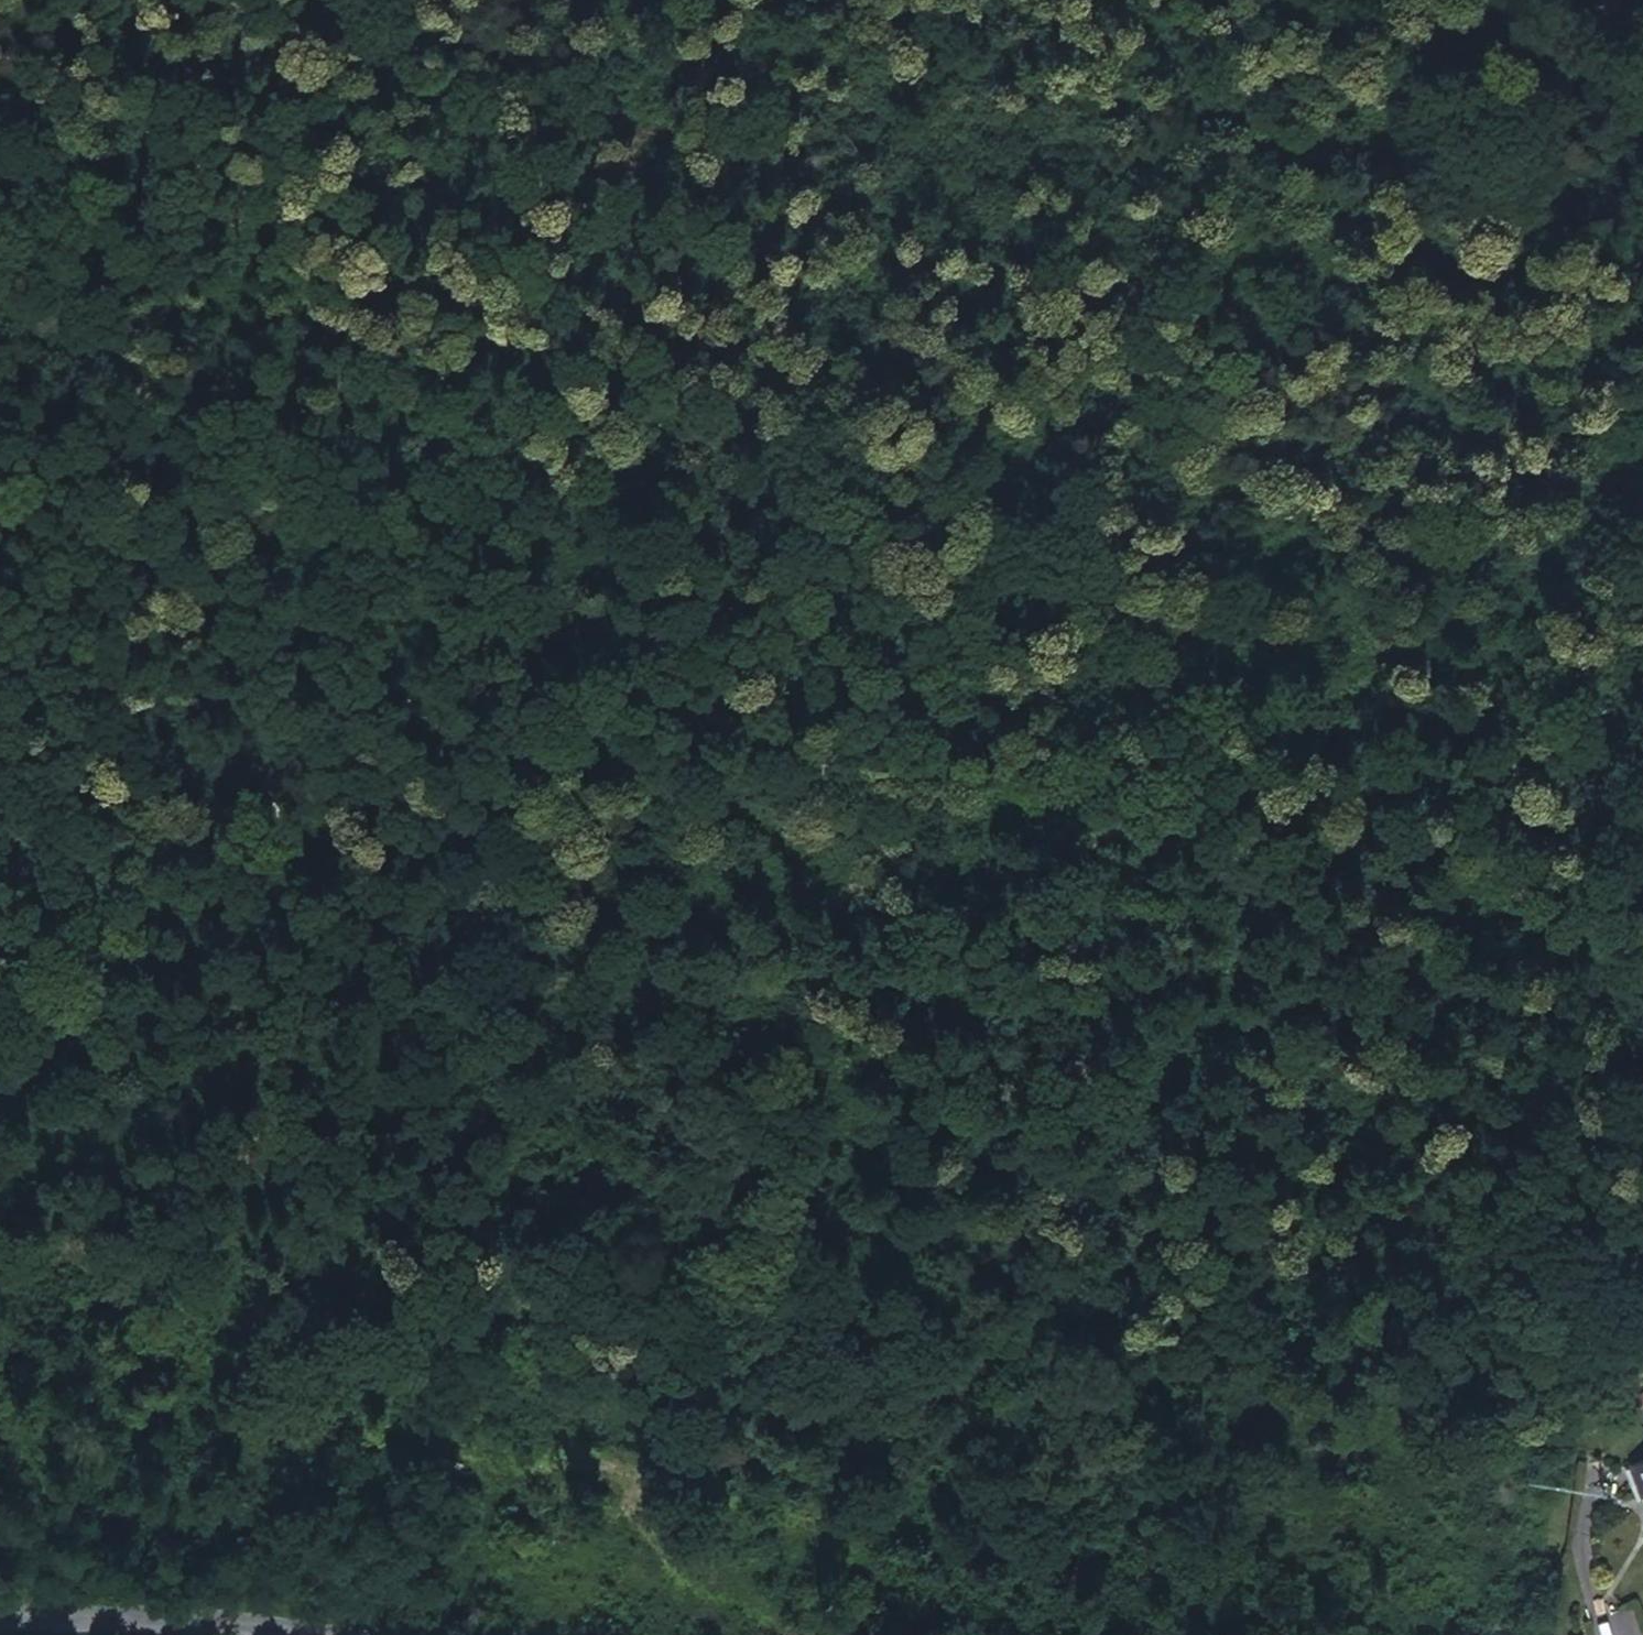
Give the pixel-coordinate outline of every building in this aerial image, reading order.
[(1627,1453),(1633,1481),(1642,1478),(1642,1481),(1642,1448),(1627,1453)]
